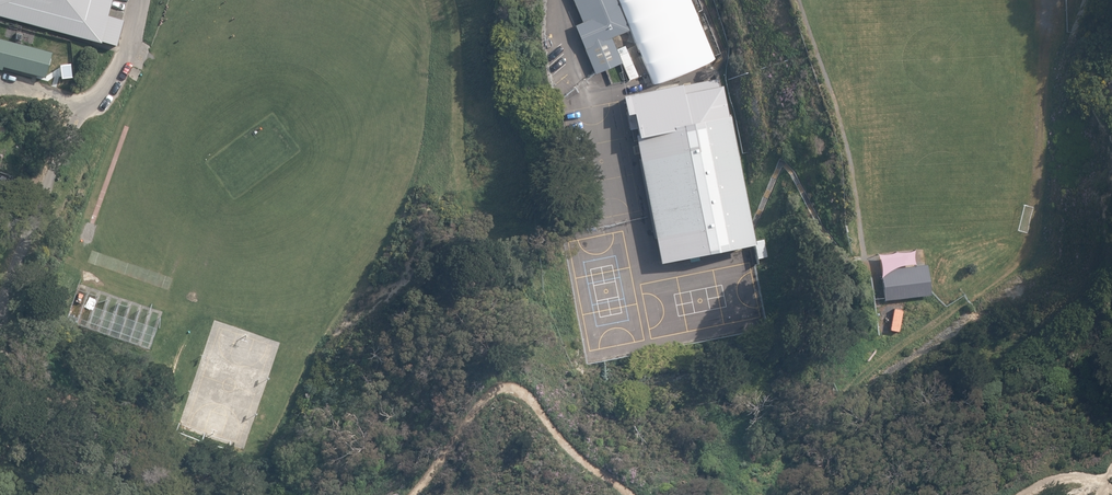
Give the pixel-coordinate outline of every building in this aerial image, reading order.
[(119,46),(126,22),(111,18),(116,0),(0,0),(0,17),(104,45),(105,43),(119,46)] [(629,30),(617,0),(573,0),(582,22),(574,25),(595,74),(622,62),(611,38),(629,30)] [(629,30),(652,84),(715,58),(691,0),(617,0),(629,30)] [(54,53),(0,40),(0,70),(4,71),(4,70),(5,68),(48,79),(54,53)] [(660,266),(755,248),(729,117),(727,117),(722,89),(719,89),(717,80),(623,98),(627,119),(634,117),(638,138),(635,138),(660,266)] [(884,302),(931,296),(928,265),(881,271),(884,302)]
